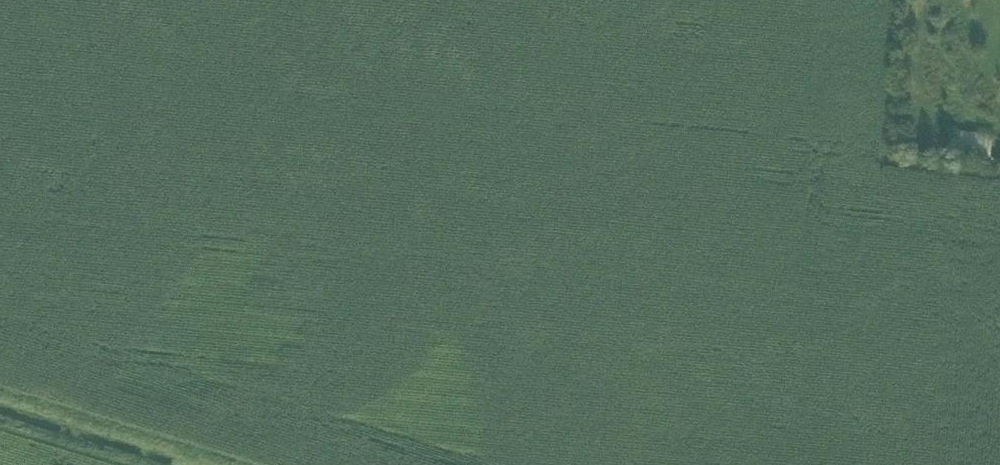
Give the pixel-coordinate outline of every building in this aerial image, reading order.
[(949,129),(948,154),(990,155),(991,130),(949,129)]
